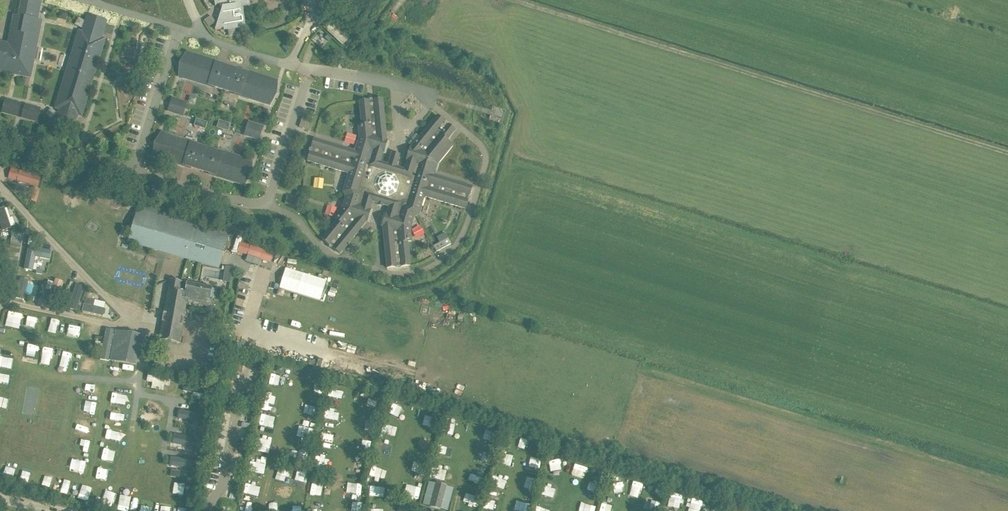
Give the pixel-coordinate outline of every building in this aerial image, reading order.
[(30,77),(41,21),(37,20),(40,2),(32,0),(21,0),(18,16),(13,16),(8,44),(0,42),(0,71),(30,77)] [(243,7),(250,6),(249,0),(214,0),(215,6),(216,6),(220,3),(223,7),(215,29),(215,30),(244,26),(245,28),(244,22),(245,22),(243,7)] [(54,126),(72,132),(77,115),(81,116),(104,40),(100,39),(106,21),(88,16),(83,33),(79,32),(56,108),(60,109),(54,126)] [(342,46),(351,36),(331,19),(323,28),(342,46)] [(217,63),(187,53),(181,63),(181,65),(180,65),(179,77),(210,86),(210,85),(239,94),(239,95),(269,105),(275,95),(276,93),(277,82),(246,72),(246,73),(217,64),(217,63)] [(172,99),(169,111),(182,115),(186,103),(172,99)] [(16,116),(20,104),(6,100),(3,112),(16,116)] [(353,151),(314,140),(308,161),(347,173),(348,176),(343,192),(346,197),(342,210),(339,213),(334,218),(337,220),(322,239),(340,254),(365,222),(366,221),(367,221),(370,209),(369,209),(371,201),(390,206),(388,214),(386,214),(382,226),(383,226),(383,228),(387,268),(409,266),(407,242),(411,241),(409,230),(413,217),(418,215),(423,199),(426,197),(464,208),(471,187),(430,175),(434,163),(436,160),(439,163),(452,146),(446,141),(454,131),(437,117),(411,148),(411,149),(410,149),(406,161),(407,161),(404,170),(396,168),(398,162),(390,160),(388,166),(379,163),(382,153),(383,154),(387,142),(386,141),(386,140),(382,100),(359,102),(362,126),(358,126),(360,137),(356,150),(353,151)] [(36,121),(39,109),(26,105),(22,117),(36,121)] [(262,127),(249,123),(245,135),(258,139),(262,127)] [(192,143),(161,133),(156,143),(155,145),(154,157),(184,166),(185,165),(214,174),(214,175),(244,185),(250,175),(250,173),(251,173),(251,162),(221,152),(221,153),(191,144),(192,143)] [(65,181),(68,171),(47,165),(44,174),(65,181)] [(294,206),(296,199),(286,196),(284,203),(294,206)] [(0,208),(0,223),(2,230),(11,228),(5,207),(0,208)] [(215,266),(224,237),(137,212),(129,241),(215,266)] [(3,285),(2,289),(11,291),(13,286),(17,268),(24,235),(13,232),(3,285)] [(433,246),(436,251),(451,244),(448,238),(433,246)] [(237,252),(247,255),(260,260),(270,263),(273,253),(240,242),(237,252)] [(51,250),(28,245),(24,269),(33,271),(36,256),(50,259),(51,250)] [(226,268),(225,275),(232,276),(233,269),(232,269),(226,268)] [(286,268),(280,288),(320,300),(326,281),(286,268)] [(29,279),(20,277),(16,298),(24,299),(29,279)] [(208,307),(212,287),(170,280),(160,340),(180,343),(186,303),(208,307)] [(61,286),(45,282),(44,288),(49,290),(48,295),(58,297),(59,292),(60,292),(61,286)] [(83,289),(75,286),(67,308),(75,311),(83,289)] [(105,308),(84,303),(82,311),(103,316),(105,308)] [(117,331),(111,359),(134,364),(139,335),(117,331)] [(169,377),(148,372),(146,381),(167,385),(169,377)] [(209,386),(184,382),(183,391),(207,395),(209,386)] [(203,412),(184,409),(182,421),(201,424),(203,412)] [(199,441),(174,437),(173,446),(198,449),(199,441)] [(429,482),(423,504),(447,510),(453,488),(429,482)]
